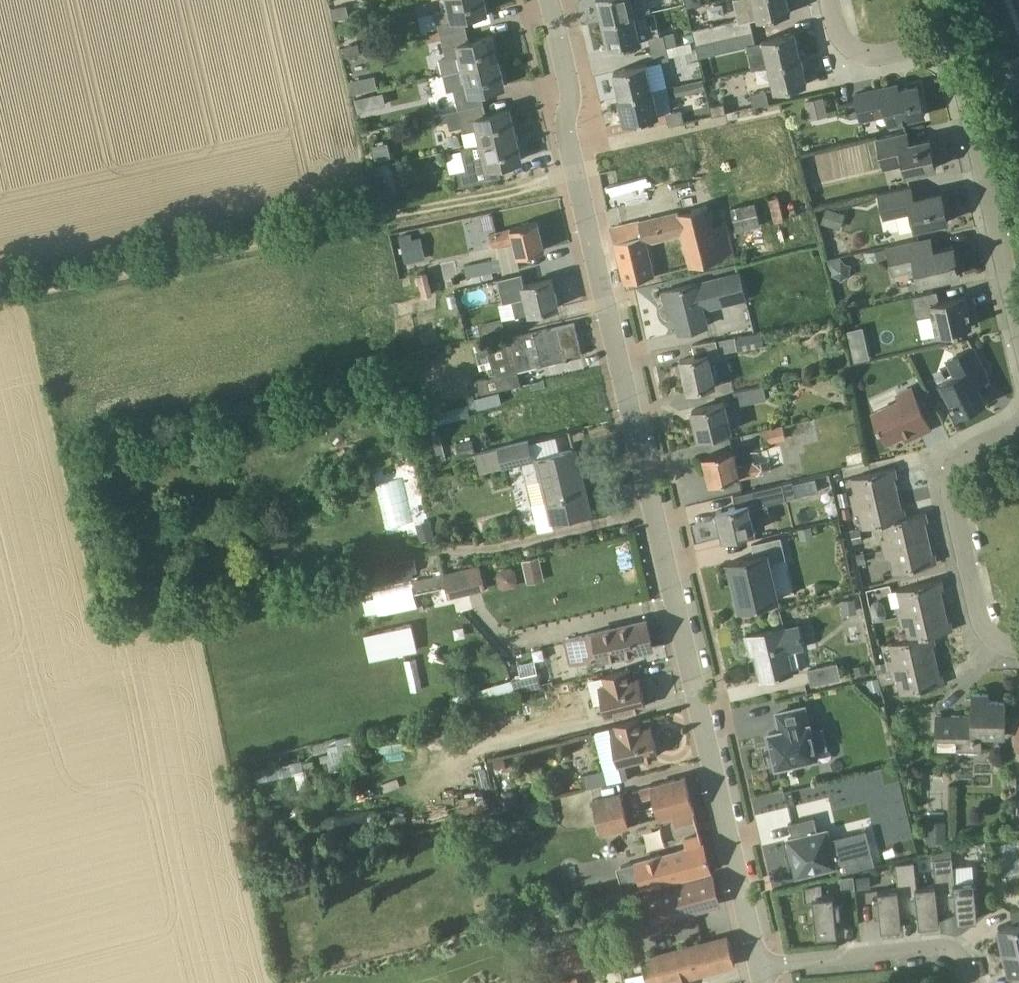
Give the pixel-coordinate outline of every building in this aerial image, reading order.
[(466,29),(464,18),(488,12),(485,0),(449,0),(451,8),(436,12),(441,35),(466,29)] [(635,14),(651,11),(649,0),(598,0),(603,22),(635,14)] [(736,35),(753,31),(751,20),(759,18),(759,20),(791,12),(788,0),(735,0),(739,17),(693,28),(696,44),(736,35)] [(335,19),(346,16),(344,10),(339,7),(332,8),(335,19)] [(635,14),(603,22),(609,48),(641,40),(635,14)] [(462,55),(465,69),(499,61),(493,35),(469,41),(466,29),(441,35),(447,58),(462,55)] [(756,43),(753,31),(736,35),(739,47),(746,46),(756,43)] [(796,32),(763,39),(768,61),(769,65),(801,58),(796,32)] [(648,38),(651,51),(667,46),(664,34),(648,38)] [(346,55),(355,53),(354,44),(344,46),(346,55)] [(670,59),(667,46),(651,51),(654,63),(670,59)] [(807,84),(801,58),(769,65),(775,91),(807,84)] [(453,86),(459,109),(484,103),(481,92),(505,86),(499,61),(465,69),(468,82),(453,86)] [(620,97),(653,90),(647,63),(614,71),(620,97)] [(375,75),(350,80),(352,93),(378,88),(375,75)] [(677,95),(704,89),(706,88),(704,79),(702,79),(675,85),(677,95)] [(856,93),(861,117),(876,113),(874,104),(885,102),(889,123),(925,115),(919,85),(899,90),(898,84),(882,88),(883,90),(857,96),(857,93),(856,93)] [(653,90),(620,97),(626,123),(659,116),(653,90)] [(767,90),(751,93),(754,106),(770,103),(767,90)] [(371,94),(374,107),(387,104),(383,91),(371,94)] [(810,120),(828,115),(823,97),(805,102),(810,120)] [(710,105),(713,116),(727,112),(724,102),(710,105)] [(479,129),(482,143),(516,134),(511,109),(486,115),(484,103),(459,109),(464,132),(479,129)] [(682,111),(682,109),(667,113),(670,126),(685,122),(682,111)] [(904,132),(878,137),(885,167),(905,163),(908,174),(937,167),(930,138),(906,143),(904,132)] [(516,134),(482,143),(485,156),(464,161),(466,170),(457,171),(461,186),(501,177),(498,165),(522,160),(516,134)] [(385,172),(368,175),(375,206),(391,202),(385,172)] [(911,185),(879,193),(885,217),(912,211),(916,229),(949,221),(942,191),(914,198),(911,185)] [(648,241),(686,232),(695,265),(737,255),(729,221),(715,225),(710,205),(644,221),(643,218),(612,226),(626,282),(657,275),(648,241)] [(840,230),(846,214),(826,207),(821,223),(840,230)] [(493,246),(514,241),(517,253),(518,256),(545,249),(539,221),(511,227),(512,229),(490,234),(493,246)] [(411,233),(400,235),(406,263),(426,259),(421,237),(413,239),(411,233)] [(920,239),(887,246),(894,274),(917,269),(921,284),(958,275),(955,263),(958,262),(954,246),(924,253),(920,239)] [(867,263),(887,259),(885,248),(865,252),(867,263)] [(501,256),(467,264),(470,277),(504,269),(501,256)] [(841,257),(827,260),(830,270),(832,271),(833,276),(838,277),(842,281),(846,277),(851,276),(850,271),(852,265),(847,263),(841,257)] [(428,272),(418,274),(424,297),(433,294),(428,272)] [(531,313),(559,307),(552,278),(525,285),(522,273),(498,279),(504,302),(527,297),(531,313)] [(739,274),(712,281),(696,285),(696,283),(663,291),(666,304),(672,302),(680,333),(708,325),(704,310),(746,299),(739,274)] [(938,290),(912,296),(917,318),(934,314),(938,336),(960,331),(960,329),(972,325),(966,296),(940,302),(938,290)] [(501,320),(480,325),(484,338),(504,333),(501,320)] [(575,322),(511,338),(510,337),(471,346),(477,374),(494,370),(499,390),(521,384),(518,370),(583,355),(575,322)] [(762,332),(734,337),(737,351),(764,347),(762,332)] [(721,357),(716,339),(693,344),(696,356),(681,360),(688,391),(716,384),(710,360),(721,357)] [(867,343),(851,347),(854,361),(870,358),(867,343)] [(973,347),(947,360),(955,376),(942,383),(954,405),(955,404),(960,413),(985,400),(973,378),(985,371),(973,347)] [(764,385),(734,391),(737,406),(767,400),(764,385)] [(929,422),(913,388),(898,395),(900,400),(873,413),(887,442),(929,422)] [(500,392),(475,397),(477,409),(503,403),(500,392)] [(700,438),(732,430),(725,402),(693,410),(700,438)] [(787,442),(818,434),(813,417),(783,425),(787,442)] [(783,425),(762,430),(766,444),(786,440),(783,425)] [(432,437),(438,460),(446,458),(440,434),(432,437)] [(457,443),(460,454),(475,450),(473,439),(457,443)] [(535,461),(529,439),(475,451),(480,474),(535,461)] [(754,463),(738,467),(734,449),(704,457),(711,484),(772,469),(767,446),(751,450),(754,463)] [(532,504),(539,531),(555,527),(553,521),(591,511),(576,449),(538,458),(548,500),(532,504)] [(854,503),(898,493),(893,468),(852,478),(855,493),(851,494),(854,503)] [(724,538),(755,531),(752,518),(770,514),(768,504),(797,497),(793,481),(734,495),(737,506),(717,511),(724,538)] [(847,491),(837,493),(841,507),(851,504),(847,491)] [(898,493),(854,503),(856,514),(860,513),(863,528),(884,523),(883,522),(904,517),(898,493)] [(842,509),(844,518),(851,517),(849,508),(842,509)] [(883,522),(884,523),(887,537),(882,538),(885,548),(929,538),(923,513),(904,517),(883,522)] [(813,526),(798,529),(800,540),(815,536),(813,526)] [(861,529),(852,531),(854,543),(863,541),(861,529)] [(770,563),(786,559),(781,537),(752,544),(755,556),(729,562),(740,608),(779,599),(770,563)] [(935,563),(929,538),(885,548),(887,557),(892,556),(895,572),(935,563)] [(864,552),(857,554),(859,564),(867,562),(864,552)] [(522,561),(526,576),(543,572),(539,557),(522,561)] [(416,573),(418,573),(415,559),(383,565),(386,579),(416,573)] [(498,588),(518,580),(510,561),(490,569),(498,588)] [(479,565),(442,574),(448,599),(485,590),(479,565)] [(439,572),(409,578),(411,589),(442,582),(439,572)] [(902,615),(945,606),(939,581),(900,589),(903,604),(899,605),(902,615)] [(361,592),(363,613),(413,607),(410,585),(361,592)] [(843,613),(857,611),(855,598),(842,599),(843,613)] [(874,602),(871,606),(874,618),(880,621),(884,620),(887,616),(884,604),(879,601),(874,602)] [(945,606),(902,615),(904,625),(908,625),(911,639),(911,640),(931,635),(950,631),(945,606)] [(570,665),(601,659),(617,655),(619,659),(625,662),(629,662),(632,660),(637,655),(637,651),(653,647),(647,621),(595,633),(565,640),(570,665)] [(412,624),(364,634),(370,661),(418,651),(412,624)] [(787,651),(804,647),(799,625),(786,628),(785,627),(747,636),(751,653),(757,652),(763,679),(777,675),(778,677),(792,673),(787,651)] [(911,640),(911,639),(891,643),(894,659),(890,660),(892,670),(937,660),(931,635),(911,640)] [(942,684),(937,660),(892,670),(894,679),(899,678),(902,693),(942,684)] [(886,662),(877,664),(879,673),(885,672),(888,671),(886,662)] [(837,663),(808,670),(812,685),(841,678),(837,663)] [(865,665),(854,667),(856,676),(867,673),(865,665)] [(631,683),(628,670),(604,676),(608,688),(601,690),(607,715),(646,706),(640,680),(631,683)] [(515,693),(541,686),(537,672),(512,679),(515,693)] [(880,677),(882,686),(888,684),(885,672),(879,673),(880,677)] [(881,689),(879,677),(866,680),(869,692),(869,691),(881,689)] [(974,713),(939,713),(939,748),(975,748),(975,738),(977,739),(977,733),(1005,734),(1006,700),(989,700),(989,693),(974,693),(974,713)] [(805,707),(778,713),(782,730),(769,733),(777,766),(802,761),(809,765),(813,758),(817,757),(816,750),(828,747),(823,728),(811,731),(810,724),(809,724),(805,707)] [(899,711),(889,714),(893,727),(902,724),(899,711)] [(643,732),(640,719),(617,725),(620,737),(613,739),(620,764),(658,755),(652,729),(643,732)] [(505,758),(493,761),(496,773),(508,770),(505,758)] [(677,825),(698,820),(687,778),(643,789),(645,797),(655,794),(661,817),(674,814),(677,825)] [(620,793),(594,800),(602,833),(629,827),(620,793)] [(386,828),(399,833),(405,815),(392,811),(386,828)] [(811,867),(812,872),(837,866),(836,864),(873,855),(869,838),(832,847),(828,829),(819,831),(815,817),(790,823),(796,847),(791,848),(796,871),(811,867)] [(946,843),(946,821),(926,820),(926,843),(946,843)] [(711,870),(701,834),(685,839),(688,848),(637,862),(644,888),(711,870)] [(939,911),(952,910),(957,909),(958,921),(979,919),(975,880),(954,882),(952,858),(934,860),(937,884),(939,911)] [(902,915),(914,914),(919,913),(920,925),(940,923),(939,911),(937,884),(916,886),(914,862),(896,864),(899,888),(902,915)] [(856,889),(855,876),(855,875),(840,876),(841,890),(843,890),(856,889)] [(638,925),(667,917),(720,903),(713,876),(632,898),(638,925)] [(858,877),(859,889),(871,888),(870,876),(858,877)] [(804,886),(806,901),(814,900),(818,936),(838,933),(837,922),(842,921),(840,902),(835,902),(834,895),(823,896),(822,882),(804,886)] [(874,898),(876,918),(881,917),(882,929),(903,927),(902,915),(899,888),(878,890),(879,898),(874,898)] [(1002,951),(1018,947),(1018,922),(1001,927),(1000,925),(999,926),(1002,937),(999,938),(1002,950),(1002,951)] [(629,982),(684,982),(683,978),(736,964),(729,937),(642,960),(647,978),(629,982)] [(607,963),(601,940),(561,950),(568,974),(607,963)] [(1002,951),(1005,963),(1008,963),(1010,974),(1011,974),(1011,972),(1018,971),(1018,947),(1002,951)]
